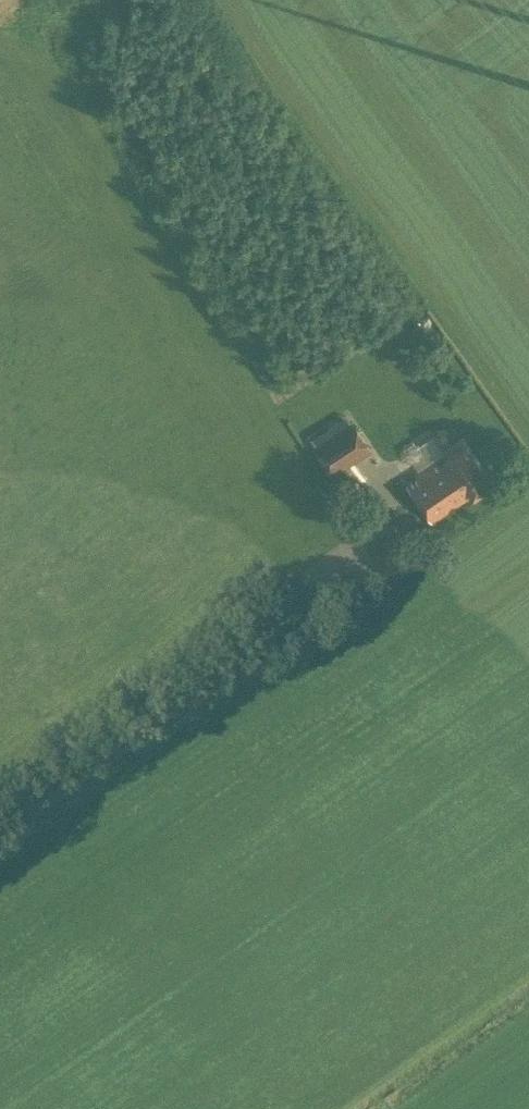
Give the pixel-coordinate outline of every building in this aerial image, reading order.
[(334,477),(372,452),(354,424),(316,449),(334,477)] [(410,486),(433,522),(473,495),(474,498),(493,486),(465,445),(447,457),(449,460),(410,486)]
